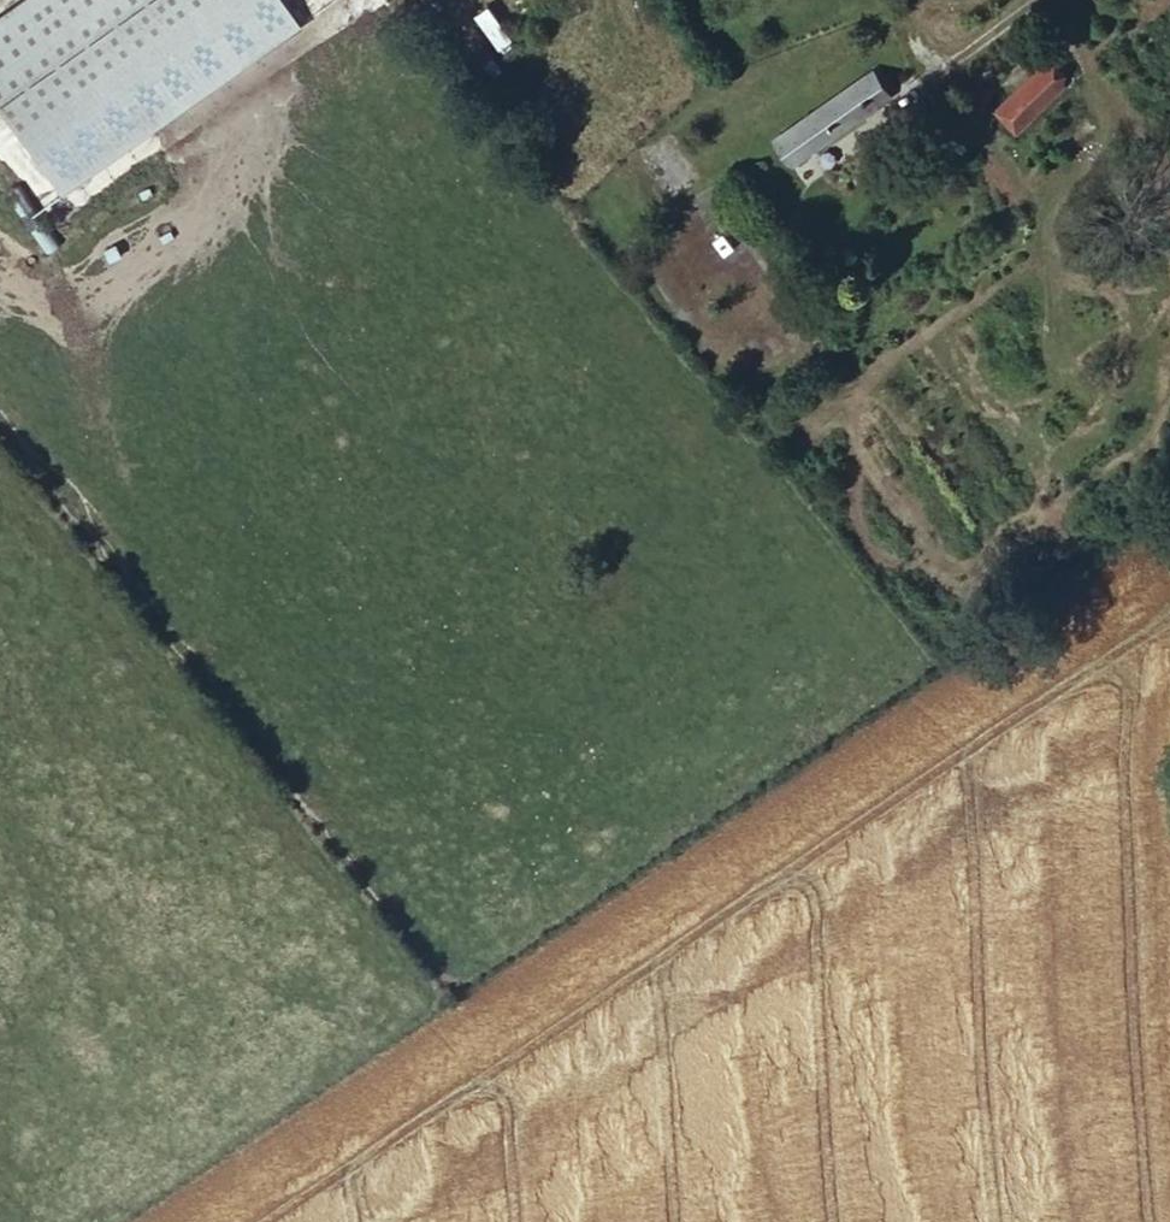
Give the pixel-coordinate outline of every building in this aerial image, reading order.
[(220,0),(4,0),(0,3),(0,117),(21,149),(34,140),(27,126),(220,0)] [(279,0),(220,0),(27,126),(34,140),(21,149),(26,158),(45,184),(293,21),(279,0)] [(1061,84),(1044,65),(1012,95),(1025,114),(1061,84)] [(886,98),(870,73),(774,136),(790,159),(886,98)]
